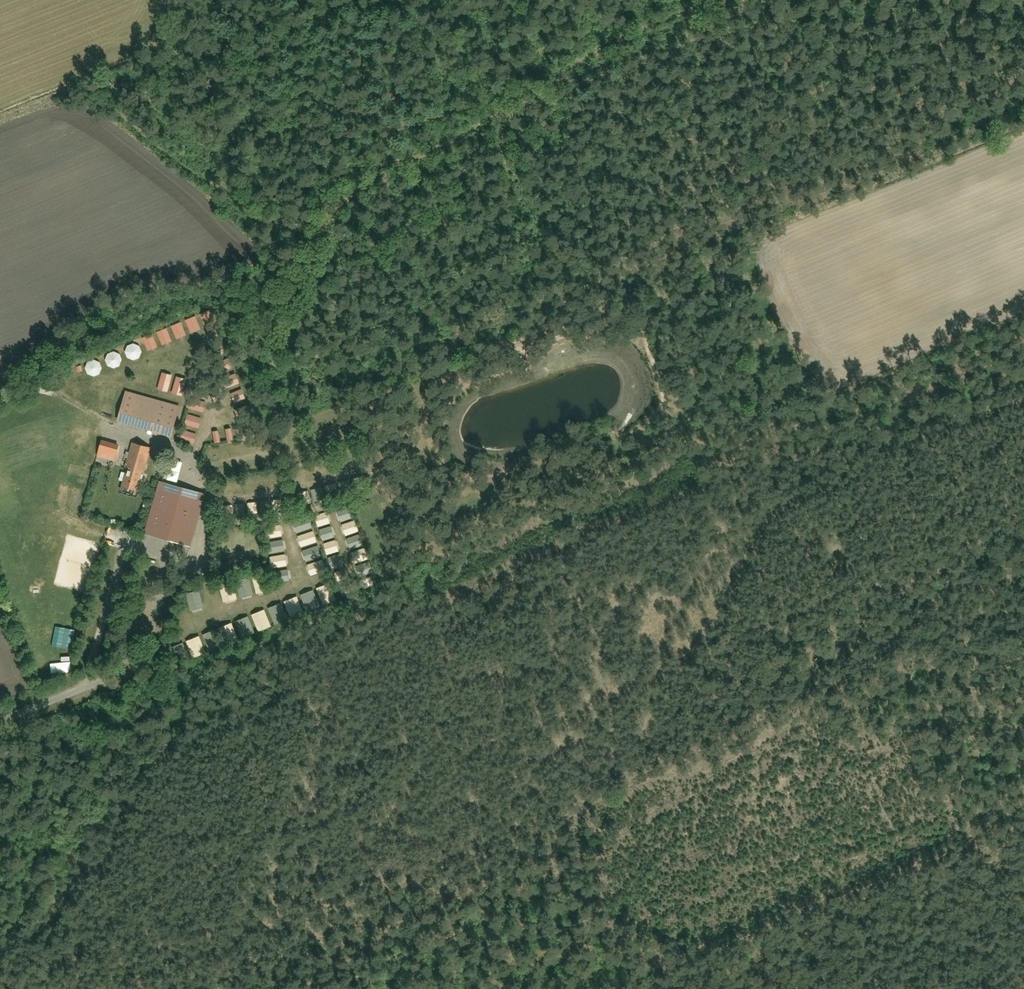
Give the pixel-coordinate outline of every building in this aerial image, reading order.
[(128,390),(119,421),(170,436),(179,406),(128,390)] [(192,403),(192,416),(209,416),(210,404),(192,403)] [(189,428),(202,433),(207,423),(193,417),(189,428)] [(650,432),(645,422),(634,428),(639,437),(650,432)] [(188,433),(184,443),(199,448),(202,437),(188,433)] [(119,445),(102,440),(97,455),(114,460),(119,445)] [(135,494),(137,488),(141,472),(144,473),(150,453),(131,448),(125,468),(128,468),(121,490),(135,494)] [(200,500),(161,489),(150,527),(189,538),(200,500)]
